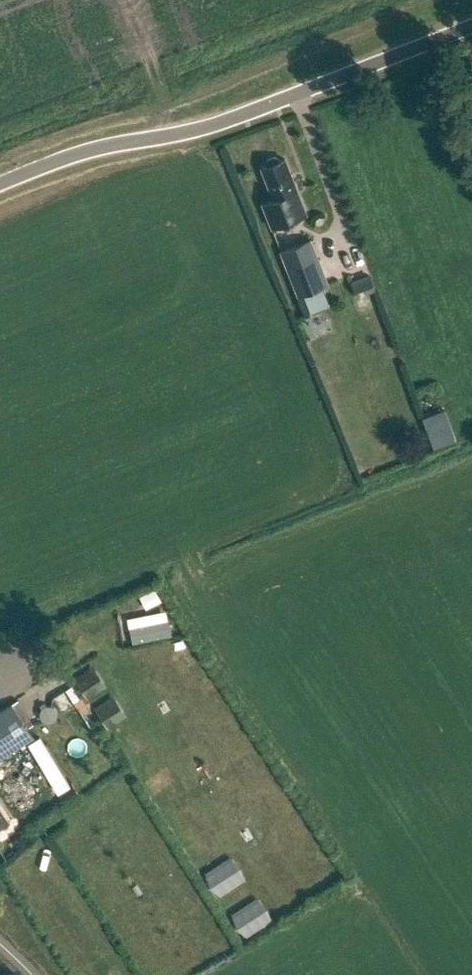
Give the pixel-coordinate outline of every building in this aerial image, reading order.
[(462,110),(467,123),(470,122),(471,125),(471,106),(462,110)] [(279,161),(278,158),(274,156),(267,159),(266,163),(267,165),(262,167),(274,199),(263,203),(272,227),(298,217),(289,194),(297,191),(285,158),(279,161)] [(312,239),(280,252),(298,298),(330,286),(312,239)] [(351,282),(358,299),(376,291),(370,275),(351,282)] [(445,409),(422,417),(433,447),(456,439),(445,409)] [(161,601),(154,589),(141,595),(148,607),(161,601)] [(162,610),(124,618),(126,630),(164,622),(162,610)] [(93,673),(79,682),(88,696),(102,687),(93,673)] [(42,705),(58,732),(80,718),(64,692),(42,705)] [(33,735),(12,702),(0,710),(0,756),(33,735)] [(113,702),(99,711),(108,725),(122,716),(113,702)] [(55,791),(67,785),(42,733),(29,739),(55,791)] [(10,822),(0,806),(0,828),(10,822)]
